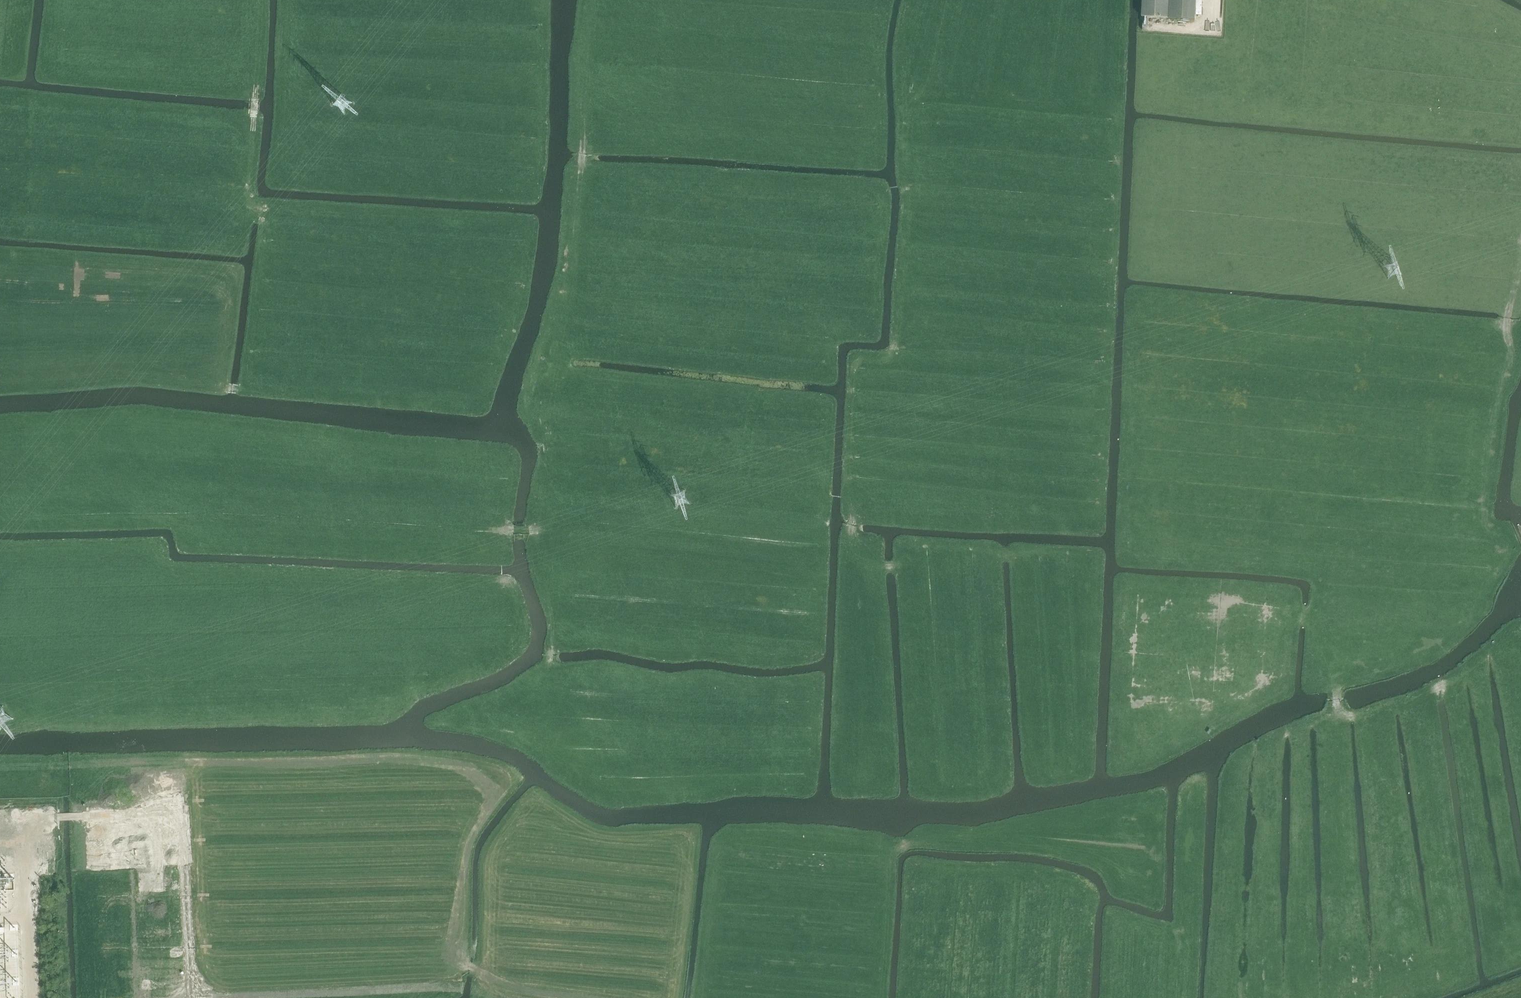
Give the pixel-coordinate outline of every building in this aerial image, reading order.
[(1142,16),(1167,18),(1194,19),(1195,0),(1143,0),(1142,16)]
